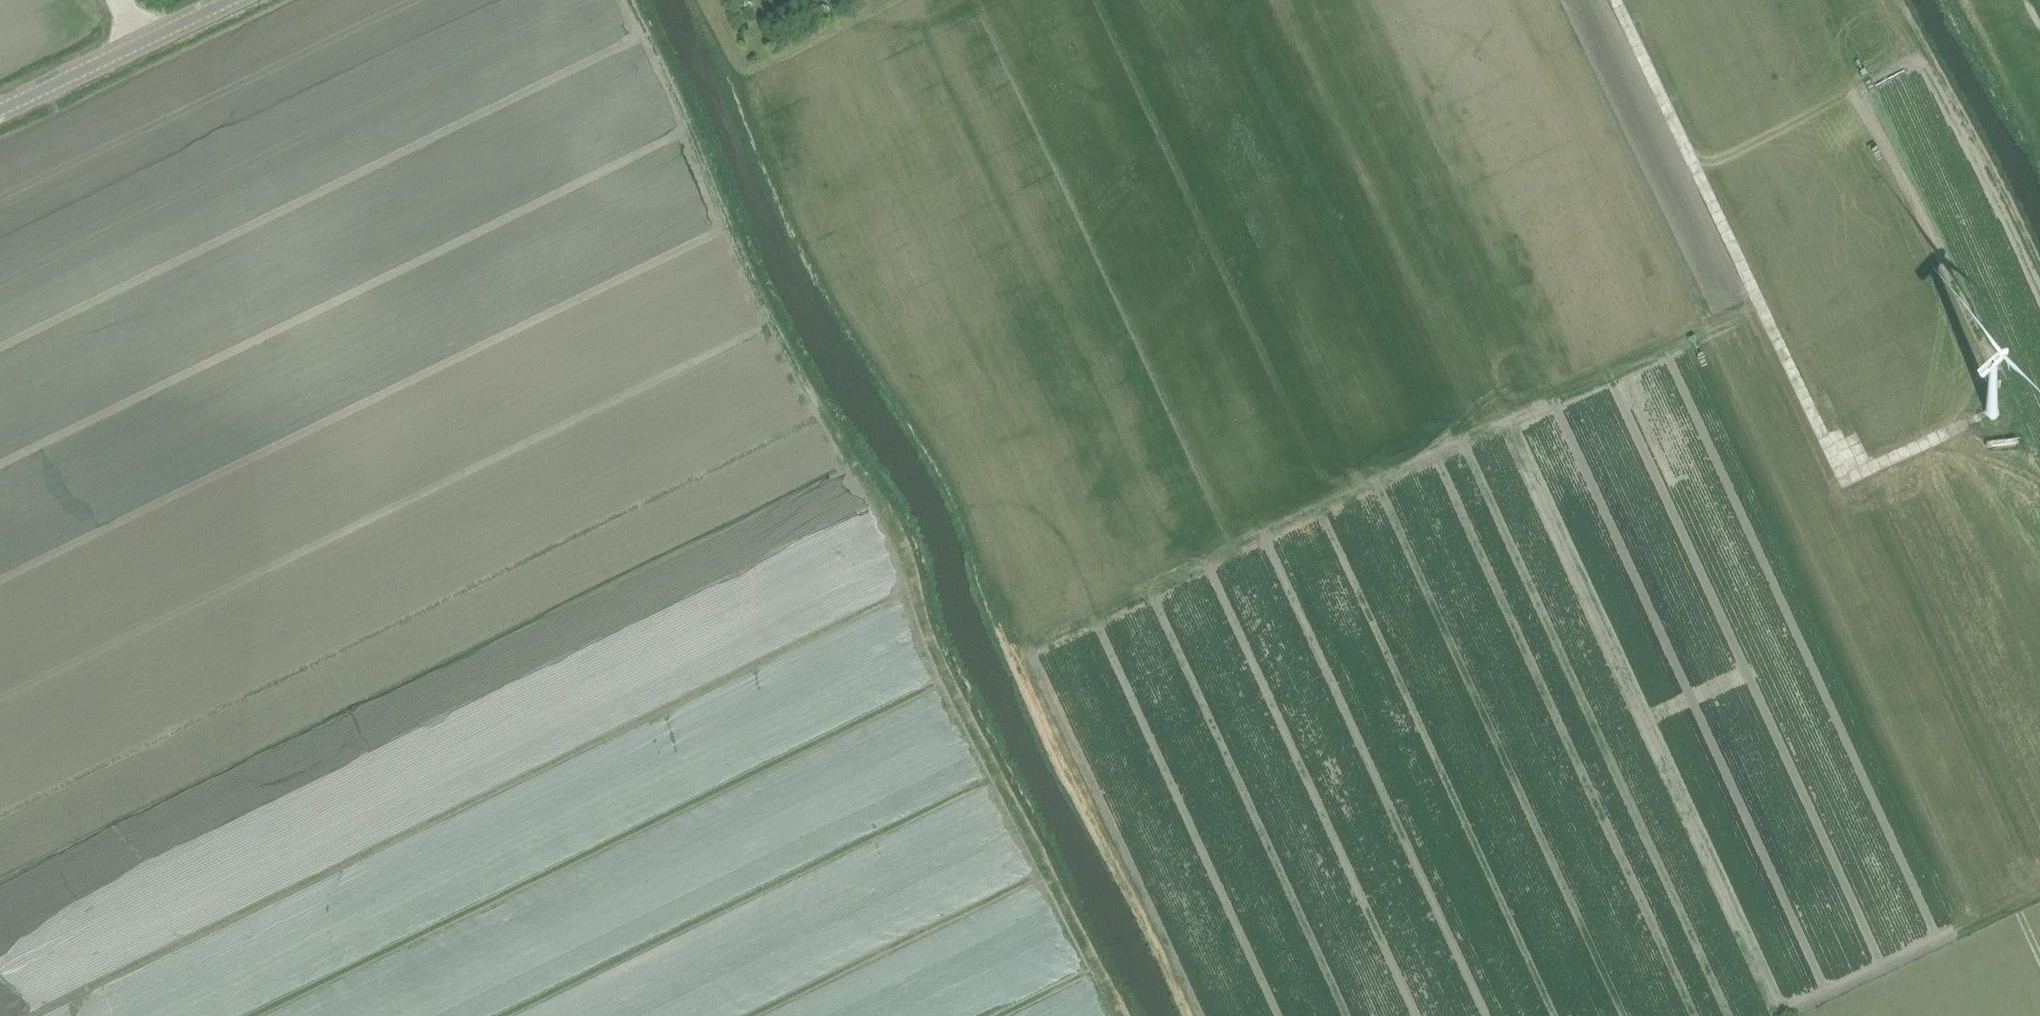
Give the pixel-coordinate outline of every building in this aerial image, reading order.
[(1986,410),(1985,413),(1986,415),(1987,417),(1989,419),(1991,419),(1994,419),(1997,417),(1998,415),(1998,413),(1998,410),(1997,408),(1995,407),(1993,406),(1990,407),(1987,408),(1986,410)]
